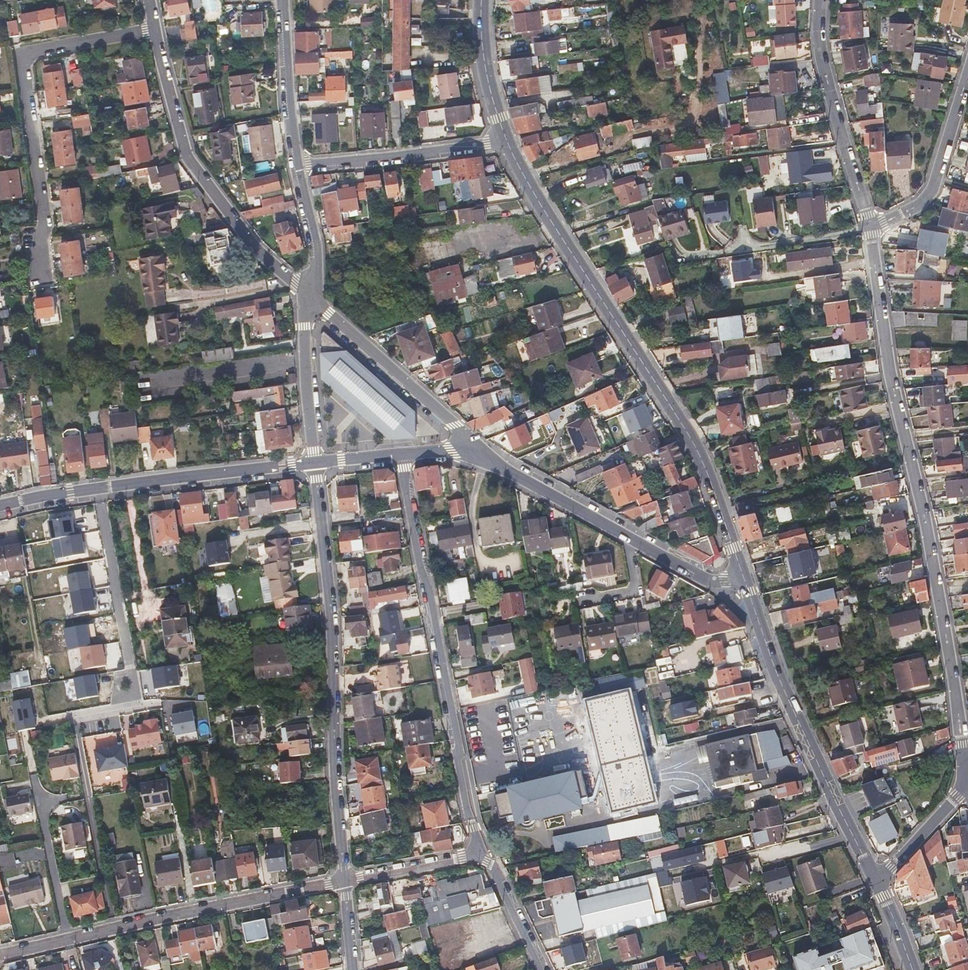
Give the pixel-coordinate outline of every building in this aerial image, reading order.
[(169,9),(170,14),(188,11),(186,0),(168,0),(168,3),(169,9)] [(309,12),(335,11),(335,0),(309,0),(309,12)] [(396,11),(391,11),(391,18),(396,19),(397,20),(404,20),(409,20),(409,3),(415,3),(415,0),(397,0),(396,11)] [(511,5),(514,5),(515,10),(528,9),(528,0),(532,0),(509,0),(510,6),(511,5)] [(778,26),(796,25),(795,0),(776,0),(778,26)] [(950,25),(961,27),(965,11),(963,10),(966,0),(945,0),(940,22),(950,25)] [(223,3),(224,8),(225,13),(236,12),(235,3),(223,3)] [(462,15),(462,3),(451,3),(451,15),(462,15)] [(546,8),(547,14),(547,19),(560,17),(559,7),(546,8)] [(44,12),(39,13),(42,29),(68,25),(66,13),(61,14),(56,15),(55,10),(53,10),(44,12)] [(538,10),(525,11),(512,13),(515,32),(523,31),(524,36),(540,35),(538,10)] [(861,38),(860,11),(840,12),(842,39),(861,38)] [(237,30),(239,30),(242,30),(242,34),(261,33),(260,12),(241,13),(242,22),(236,23),(237,30)] [(42,29),(39,13),(37,13),(20,15),(23,32),(42,29)] [(376,27),(376,17),(361,16),(361,26),(376,27)] [(185,22),(186,25),(186,28),(182,29),(184,40),(197,38),(194,20),(185,22)] [(9,38),(14,37),(19,36),(17,21),(8,22),(9,38)] [(661,78),(669,77),(676,75),(673,54),(690,51),(687,37),(665,40),(662,21),(652,22),(656,46),(653,46),(655,55),(657,55),(661,78)] [(407,69),(409,24),(395,24),(394,63),(382,63),(382,71),(407,69)] [(888,24),(886,51),(913,54),(913,44),(910,44),(912,26),(888,24)] [(745,28),(747,37),(756,36),(754,26),(745,28)] [(315,53),(320,52),(324,52),(324,47),(316,48),(315,32),(296,33),(296,53),(315,53)] [(530,42),(531,56),(536,55),(538,55),(559,53),(558,39),(540,41),(540,35),(524,36),(524,42),(530,42)] [(776,44),(773,44),(771,45),(772,52),(777,52),(778,58),(796,55),(793,36),(775,38),(776,44)] [(842,50),(844,61),(846,73),(868,69),(864,46),(842,50)] [(215,48),(211,49),(207,49),(209,60),(216,59),(215,48)] [(316,72),(315,53),(296,53),(297,73),(316,72)] [(191,83),(192,83),(209,80),(207,70),(205,70),(203,55),(187,57),(191,83)] [(771,64),(770,59),(769,55),(754,57),(755,66),(771,64)] [(933,77),(932,77),(932,78),(943,80),(946,60),(936,59),(936,57),(922,55),(919,75),(933,77)] [(509,58),(510,66),(511,73),(530,71),(529,62),(528,56),(509,58)] [(123,81),(144,78),(141,58),(122,61),(125,74),(117,75),(119,81),(123,81)] [(63,87),(62,84),(59,63),(50,64),(50,68),(43,69),(46,89),(63,87)] [(575,70),(574,67),(574,63),(559,66),(560,73),(575,70)] [(83,84),(82,77),(81,70),(72,71),(75,85),(83,84)] [(797,93),(796,81),(794,70),(770,74),(774,97),(797,93)] [(253,99),(252,91),(251,83),(253,83),(252,72),(228,75),(232,102),(253,99)] [(455,72),(437,75),(440,99),(458,96),(455,72)] [(518,96),(534,94),(551,91),(548,74),(515,80),(518,96)] [(718,106),(723,105),(718,74),(713,75),(718,106)] [(874,75),(869,76),(864,77),(864,86),(880,85),(879,74),(874,75)] [(326,93),(326,100),(343,99),(343,77),(325,78),(326,93)] [(148,100),(144,78),(123,81),(127,103),(148,100)] [(209,80),(192,83),(196,110),(198,110),(200,121),(208,120),(207,109),(216,107),(212,80),(209,80)] [(922,80),(920,94),(918,107),(936,109),(940,83),(922,80)] [(412,81),(402,83),(392,84),(394,100),(403,98),(403,104),(406,103),(406,105),(415,104),(412,81)] [(65,104),(63,87),(46,89),(48,107),(65,104)] [(875,111),(876,120),(882,120),(880,88),(874,89),(875,107),(874,107),(872,97),(867,97),(867,93),(858,95),(860,114),(869,113),(868,108),(871,107),(872,112),(875,111)] [(312,101),(326,100),(326,93),(312,93),(312,101)] [(562,107),(562,109),(578,106),(577,98),(572,99),(573,101),(562,103),(562,107)] [(588,104),(589,109),(590,115),(609,111),(607,100),(588,104)] [(751,127),(766,125),(763,102),(763,100),(748,102),(751,127)] [(773,100),(763,102),(766,125),(787,121),(785,107),(774,109),(773,100)] [(391,112),(391,119),(392,126),(399,125),(397,102),(389,103),(389,112),(391,112)] [(513,118),(537,113),(538,112),(536,102),(509,108),(513,118)] [(470,119),(468,104),(445,107),(447,123),(470,119)] [(726,137),(731,136),(740,135),(744,134),(743,128),(739,129),(739,127),(729,128),(729,122),(727,122),(724,105),(723,105),(718,106),(722,137),(726,137)] [(128,109),(129,118),(130,127),(148,124),(146,106),(128,109)] [(55,110),(56,118),(72,116),(71,112),(70,109),(55,110)] [(426,127),(424,111),(416,112),(418,128),(426,127)] [(311,121),(313,121),(314,121),(315,142),(337,141),(336,112),(311,113),(311,121)] [(363,114),(363,125),(363,136),(385,135),(384,113),(363,114)] [(540,128),(537,113),(513,118),(518,133),(540,128)] [(88,114),(72,116),(73,125),(89,123),(88,114)] [(632,118),(624,120),(615,121),(618,133),(649,125),(649,120),(633,122),(632,118)] [(882,120),(876,120),(861,122),(861,128),(883,126),(882,120)] [(224,122),(225,126),(218,127),(218,129),(209,130),(212,155),(223,154),(228,153),(226,133),(235,132),(234,121),(224,122)] [(603,136),(618,133),(615,121),(601,125),(603,136)] [(254,161),(264,159),(275,158),(270,124),(249,128),(254,161)] [(421,139),(435,135),(433,127),(419,131),(421,139)] [(12,152),(9,128),(0,129),(0,154),(12,152)] [(768,131),(770,152),(775,151),(792,149),(789,129),(768,131)] [(54,148),(71,146),(69,130),(52,132),(54,148)] [(594,131),(584,134),(575,136),(580,159),(600,155),(594,131)] [(522,146),(549,139),(547,132),(520,139),(522,146)] [(872,169),(886,168),(884,144),(883,133),(863,135),(864,146),(870,146),(872,169)] [(121,138),(123,150),(125,162),(150,158),(146,134),(121,138)] [(635,149),(653,144),(650,134),(632,139),(635,149)] [(733,137),(734,144),(734,151),(758,147),(756,134),(733,137)] [(551,138),(549,139),(522,146),(536,171),(548,165),(545,161),(555,156),(550,146),(553,144),(551,138)] [(720,139),(683,143),(685,155),(706,152),(705,146),(721,144),(720,139)] [(685,155),(683,143),(665,146),(666,149),(659,150),(662,169),(667,168),(666,157),(685,155)] [(884,144),(886,168),(886,169),(905,167),(904,164),(909,164),(907,143),(884,144)] [(73,164),(71,146),(54,148),(57,166),(73,164)] [(813,180),(813,176),(812,172),(811,172),(810,158),(811,158),(810,150),(786,153),(790,182),(813,180)] [(757,157),(758,165),(759,173),(767,172),(766,155),(757,157)] [(454,181),(468,179),(471,178),(482,176),(478,157),(450,161),(454,181)] [(116,164),(96,168),(97,174),(98,178),(118,173),(116,164)] [(150,182),(156,181),(161,179),(165,193),(179,190),(172,164),(160,168),(159,165),(133,170),(134,176),(148,173),(150,182)] [(638,164),(634,165),(630,166),(630,165),(622,168),(625,174),(640,169),(638,164)] [(606,172),(605,168),(604,165),(601,166),(601,165),(588,170),(591,178),(585,180),(587,187),(606,181),(606,180),(611,178),(609,171),(606,172)] [(97,174),(96,168),(96,166),(82,168),(83,175),(97,174)] [(421,190),(435,189),(432,167),(419,168),(421,190)] [(11,198),(21,197),(16,169),(0,171),(0,193),(1,200),(11,198)] [(400,216),(398,209),(397,201),(401,200),(395,171),(385,173),(394,217),(400,216)] [(247,178),(248,185),(249,193),(281,187),(278,172),(247,178)] [(311,177),(312,181),(314,186),(330,183),(329,174),(322,174),(311,177)] [(366,186),(374,185),(382,184),(381,174),(364,176),(366,186)] [(495,193),(492,174),(482,176),(471,178),(474,197),(495,193)] [(625,203),(635,200),(644,197),(640,185),(635,186),(632,176),(612,182),(616,192),(621,190),(625,203)] [(438,184),(439,189),(440,195),(450,193),(448,182),(438,184)] [(339,189),(339,190),(342,210),(359,207),(356,186),(339,189)] [(63,207),(79,204),(77,187),(60,189),(63,207)] [(965,213),(967,203),(967,194),(952,189),(947,207),(965,213)] [(334,191),(324,192),(322,193),(329,226),(332,225),(344,223),(342,210),(339,190),(334,191)] [(247,202),(249,210),(284,203),(282,196),(262,200),(262,199),(247,202)] [(777,224),(773,197),(762,198),(763,203),(754,205),(758,228),(765,226),(777,224)] [(798,200),(799,211),(801,223),(825,219),(823,197),(798,200)] [(636,210),(653,205),(652,200),(651,198),(634,204),(636,210)] [(653,205),(654,207),(656,214),(665,211),(661,198),(652,200),(653,205)] [(284,203),(249,210),(241,212),(250,223),(253,222),(252,217),(296,208),(294,201),(284,203)] [(726,201),(702,204),(705,224),(729,220),(726,201)] [(141,209),(144,224),(148,239),(179,231),(173,202),(141,209)] [(464,224),(476,222),(488,220),(486,203),(461,207),(464,224)] [(81,222),(79,204),(63,207),(65,225),(81,222)] [(965,213),(947,207),(944,206),(939,224),(952,228),(964,231),(967,217),(967,214),(965,213)] [(656,214),(654,207),(629,214),(639,244),(654,239),(652,233),(658,231),(655,225),(650,226),(648,221),(657,218),(657,217),(656,214)] [(681,210),(657,217),(657,218),(662,236),(687,229),(681,210)] [(182,222),(185,236),(200,232),(197,219),(182,222)] [(287,222),(275,225),(281,252),(287,250),(288,254),(294,252),(293,249),(301,247),(297,229),(294,229),(293,228),(289,229),(287,222)] [(353,222),(344,223),(332,225),(332,237),(335,237),(335,239),(351,238),(351,229),(354,229),(353,222)] [(211,262),(232,258),(228,235),(233,234),(228,228),(200,232),(185,236),(187,244),(206,240),(211,262)] [(964,231),(952,228),(951,230),(950,233),(967,237),(967,232),(964,231)] [(663,239),(688,233),(687,229),(662,236),(663,239)] [(908,233),(907,250),(914,250),(922,251),(923,234),(908,233)] [(62,259),(79,257),(77,240),(60,243),(62,259)] [(830,248),(811,251),(793,254),(795,268),(832,263),(830,248)] [(514,255),(516,264),(518,272),(537,267),(532,250),(514,255)] [(914,250),(907,250),(896,250),(895,272),(913,273),(914,250)] [(676,300),(662,253),(645,259),(652,282),(647,284),(654,307),(676,300)] [(936,266),(936,261),(937,256),(923,254),(923,264),(936,266)] [(143,293),(163,288),(160,269),(158,256),(137,259),(143,293)] [(81,274),(79,257),(62,259),(65,276),(81,274)] [(428,274),(437,304),(468,296),(460,265),(428,274)] [(814,277),(815,287),(817,297),(840,294),(837,273),(814,277)] [(631,302),(639,299),(640,299),(636,291),(634,292),(626,277),(620,280),(617,274),(606,280),(618,302),(628,297),(631,302)] [(915,280),(914,294),(913,308),(936,309),(938,281),(915,280)] [(477,294),(480,293),(484,292),(481,283),(474,284),(477,294)] [(163,289),(163,288),(143,293),(145,305),(161,304),(160,289),(163,289)] [(35,301),(36,309),(38,318),(55,314),(52,297),(35,301)] [(256,336),(265,335),(273,334),(271,317),(275,316),(274,311),(270,309),(269,299),(216,308),(217,320),(225,318),(225,315),(253,310),(256,336)] [(562,322),(558,311),(555,299),(534,306),(541,329),(559,323),(562,322)] [(844,324),(849,323),(846,300),(824,303),(828,326),(844,324)] [(904,322),(904,323),(917,324),(936,325),(937,313),(889,311),(891,323),(904,322)] [(174,323),(175,323),(176,322),(175,313),(172,313),(172,312),(153,314),(157,345),(176,342),(174,323)] [(424,367),(430,365),(435,364),(423,325),(433,322),(430,314),(415,320),(418,327),(402,332),(403,335),(400,336),(404,348),(408,347),(412,361),(421,358),(424,367)] [(716,318),(718,329),(720,340),(721,340),(731,338),(742,337),(744,337),(741,315),(716,318)] [(688,331),(685,317),(672,320),(675,334),(688,331)] [(863,321),(849,323),(844,324),(846,332),(847,341),(866,338),(863,321)] [(966,322),(959,321),(952,321),(950,339),(964,341),(966,322)] [(535,332),(536,333),(560,325),(559,323),(535,332)] [(560,325),(536,333),(544,355),(568,346),(560,325)] [(465,338),(473,336),(471,326),(463,328),(465,338)] [(419,436),(418,415),(323,330),(320,332),(320,376),(391,439),(419,436)] [(442,337),(446,345),(450,353),(458,349),(451,332),(442,337)] [(528,336),(536,358),(544,355),(536,333),(528,336)] [(743,346),(742,337),(731,338),(732,347),(743,346)] [(723,352),(721,340),(720,340),(709,341),(711,354),(723,352)] [(709,341),(694,343),(679,345),(682,359),(711,355),(711,354),(709,341)] [(780,354),(778,343),(766,344),(767,355),(773,354),(780,354)] [(817,361),(822,360),(826,359),(827,361),(849,357),(847,344),(814,349),(815,355),(817,361)] [(199,351),(200,357),(200,362),(230,358),(229,346),(199,351)] [(913,369),(929,368),(927,347),(908,348),(909,358),(911,358),(912,369),(913,369)] [(485,352),(491,358),(497,364),(504,358),(494,348),(485,352)] [(567,363),(572,374),(577,385),(600,375),(590,353),(567,363)] [(773,354),(775,362),(776,369),(782,368),(780,354),(773,354)] [(727,358),(727,359),(727,360),(719,365),(720,379),(755,373),(753,360),(746,361),(745,355),(727,358)] [(436,380),(452,374),(455,374),(450,359),(435,364),(430,365),(432,369),(429,370),(430,375),(433,374),(436,380)] [(836,381),(849,379),(862,377),(859,362),(834,366),(836,381)] [(828,367),(831,382),(836,381),(834,366),(828,367)] [(947,367),(947,376),(948,384),(967,382),(966,366),(947,367)] [(452,374),(457,390),(467,387),(479,384),(474,367),(455,374),(452,374)] [(757,395),(775,392),(777,392),(775,376),(754,379),(757,395)] [(254,390),(255,393),(256,397),(274,394),(276,407),(285,405),(283,393),(296,391),(295,383),(291,384),(254,390)] [(586,405),(590,403),(594,402),(598,410),(616,402),(608,385),(583,396),(586,405)] [(926,407),(943,406),(941,385),(922,387),(924,408),(926,407)] [(452,402),(468,397),(470,397),(467,387),(457,390),(449,392),(452,402)] [(865,408),(863,397),(860,387),(839,391),(843,413),(865,408)] [(470,397),(468,397),(474,418),(494,409),(489,391),(470,397)] [(777,392),(775,392),(757,395),(760,407),(784,402),(782,391),(777,392)] [(624,433),(625,435),(656,423),(648,402),(605,419),(612,437),(624,433)] [(244,414),(244,403),(235,403),(235,414),(244,414)] [(504,404),(494,409),(474,418),(466,421),(476,430),(513,414),(504,404)] [(717,409),(720,421),(742,416),(740,404),(717,409)] [(948,405),(943,406),(926,407),(927,416),(928,416),(930,416),(931,429),(950,427),(948,405)] [(562,409),(561,406),(545,412),(547,416),(562,409)] [(107,410),(107,408),(98,410),(101,433),(110,432),(109,428),(107,415),(107,410)] [(264,429),(286,425),(284,408),(261,411),(264,429)] [(788,409),(791,422),(797,421),(794,408),(788,409)] [(40,418),(39,419),(38,419),(36,410),(31,411),(37,450),(35,450),(41,486),(50,485),(40,418)] [(107,415),(109,428),(110,432),(111,442),(138,438),(136,428),(133,411),(118,413),(107,415)] [(520,423),(522,427),(524,430),(548,420),(547,416),(545,412),(520,423)] [(564,422),(567,430),(569,438),(571,438),(575,453),(594,447),(585,416),(564,422)] [(742,416),(720,421),(722,433),(745,428),(742,416)] [(517,433),(524,430),(522,427),(520,423),(514,426),(517,433)] [(801,429),(799,423),(789,425),(790,431),(801,429)] [(290,425),(286,425),(264,429),(267,448),(293,444),(290,425)] [(156,439),(150,440),(149,426),(136,428),(138,438),(138,442),(151,441),(153,458),(173,455),(170,437),(167,437),(156,439)] [(884,453),(878,426),(857,431),(863,458),(884,453)] [(639,456),(658,448),(660,447),(653,429),(631,438),(639,456)] [(844,450),(839,429),(826,432),(825,430),(814,432),(819,455),(844,450)] [(62,437),(65,457),(67,471),(84,469),(79,435),(79,433),(78,433),(76,432),(74,432),(66,433),(64,433),(63,434),(62,435),(62,437)] [(91,467),(98,466),(104,465),(100,433),(87,435),(91,467)] [(731,437),(733,447),(747,444),(745,434),(731,437)] [(932,461),(935,461),(950,459),(950,456),(949,448),(948,438),(933,440),(934,454),(931,455),(932,461)] [(658,448),(664,465),(673,461),(683,457),(676,441),(660,447),(658,448)] [(26,442),(0,446),(0,468),(10,467),(19,465),(29,464),(26,442)] [(802,462),(797,443),(767,450),(772,470),(802,462)] [(756,470),(750,444),(747,444),(733,447),(731,448),(734,466),(737,475),(756,470)] [(935,461),(936,470),(936,473),(956,471),(956,474),(967,472),(967,457),(965,457),(960,458),(958,458),(950,459),(935,461)] [(673,461),(664,465),(663,465),(671,484),(681,480),(673,461)] [(611,488),(614,486),(631,479),(629,474),(638,469),(635,462),(626,465),(625,462),(602,472),(610,488),(611,488)] [(447,491),(443,465),(437,466),(442,492),(447,491)] [(419,490),(426,489),(433,488),(434,496),(442,495),(442,492),(437,466),(415,471),(419,490)] [(598,474),(597,470),(595,466),(583,471),(586,479),(598,474)] [(876,485),(893,481),(889,467),(858,475),(862,488),(876,485)] [(397,490),(396,482),(395,475),(387,470),(372,471),(377,512),(401,509),(399,501),(382,503),(381,493),(397,490)] [(646,503),(652,501),(641,475),(635,477),(639,487),(642,494),(644,498),(646,503)] [(677,483),(680,491),(686,490),(698,486),(699,485),(694,476),(677,483)] [(631,479),(614,486),(621,503),(635,497),(632,490),(639,487),(635,477),(631,479)] [(945,482),(947,499),(967,497),(967,479),(945,482)] [(285,505),(272,507),(273,512),(295,508),(291,480),(282,481),(285,505)] [(895,481),(893,481),(876,485),(877,491),(879,497),(898,492),(895,481)] [(356,485),(347,486),(337,488),(338,497),(339,503),(340,511),(359,509),(356,485)] [(614,486),(611,488),(618,504),(621,503),(614,486)] [(686,490),(680,491),(668,495),(674,512),(691,506),(686,490)] [(273,512),(272,507),(270,492),(247,495),(250,515),(273,512)] [(209,512),(207,513),(204,513),(201,493),(181,496),(185,524),(211,521),(209,512)] [(249,515),(248,511),(248,507),(237,509),(234,493),(225,495),(226,503),(228,518),(238,517),(246,516),(249,515)] [(880,500),(881,504),(881,509),(901,504),(899,496),(880,500)] [(465,498),(457,500),(449,501),(452,518),(468,515),(465,498)] [(621,511),(626,514),(631,517),(655,510),(657,516),(656,517),(657,520),(659,525),(664,523),(656,499),(652,501),(646,503),(639,505),(621,511)] [(219,504),(221,519),(228,518),(226,503),(219,504)] [(735,505),(737,514),(745,513),(743,504),(735,505)] [(831,522),(842,520),(839,508),(829,511),(831,522)] [(175,511),(164,512),(154,514),(158,545),(179,543),(175,511)] [(884,527),(885,532),(904,528),(907,527),(903,511),(881,516),(883,523),(879,524),(880,528),(884,527)] [(300,521),(300,517),(299,513),(285,516),(286,523),(300,521)] [(667,531),(674,528),(681,526),(684,534),(696,529),(691,513),(664,523),(667,531)] [(752,513),(744,514),(735,516),(745,540),(761,537),(752,513)] [(154,546),(158,545),(154,514),(150,514),(154,546)] [(479,520),(481,534),(483,547),(515,543),(511,515),(479,520)] [(74,516),(49,521),(53,539),(77,534),(74,516)] [(246,516),(238,517),(241,530),(248,529),(246,516)] [(551,546),(548,530),(546,516),(520,521),(525,551),(551,546)] [(789,520),(791,530),(792,530),(799,529),(796,518),(789,520)] [(659,525),(657,520),(640,526),(646,530),(659,525)] [(967,537),(967,522),(953,524),(955,539),(958,538),(967,537)] [(454,529),(458,548),(473,546),(470,527),(454,529)] [(565,528),(548,530),(551,546),(551,549),(568,546),(565,528)] [(788,554),(808,550),(803,528),(799,529),(792,530),(793,531),(779,534),(781,544),(787,543),(788,546),(786,546),(788,554)] [(904,528),(885,532),(884,532),(890,554),(909,549),(904,528)] [(440,551),(458,548),(454,529),(453,529),(437,532),(440,551)] [(398,538),(397,538),(396,538),(395,530),(379,532),(379,534),(365,536),(368,551),(399,546),(398,538)] [(361,531),(351,532),(340,533),(341,551),(364,549),(361,531)] [(675,546),(688,553),(702,561),(713,553),(707,534),(675,546)] [(84,535),(62,539),(65,557),(87,553),(84,535)] [(958,538),(955,539),(957,554),(967,552),(967,537),(958,538)] [(269,565),(279,563),(286,561),(289,561),(286,538),(266,541),(269,565)] [(229,541),(206,544),(209,566),(232,563),(229,541)] [(22,545),(5,548),(10,575),(10,576),(10,577),(28,574),(22,545)] [(0,549),(0,577),(10,575),(5,548),(0,549)] [(810,549),(808,550),(788,554),(794,577),(815,572),(810,549)] [(379,565),(381,565),(384,564),(385,572),(400,570),(398,560),(399,559),(398,551),(382,554),(383,558),(378,559),(379,565)] [(957,554),(955,554),(953,554),(956,573),(967,572),(967,552),(957,554)] [(607,573),(611,572),(615,572),(612,555),(597,557),(597,556),(585,558),(589,579),(608,576),(607,573)] [(446,561),(446,565),(447,570),(463,567),(462,559),(446,561)] [(266,576),(270,576),(274,600),(295,597),(293,586),(290,586),(286,561),(279,563),(269,565),(265,565),(266,576)] [(892,581),(898,580),(904,579),(904,577),(906,576),(905,570),(911,569),(909,561),(891,565),(893,574),(891,574),(892,581)] [(350,615),(371,614),(369,594),(368,587),(367,587),(365,568),(349,569),(351,589),(357,588),(358,594),(361,594),(362,605),(349,607),(350,615)] [(668,577),(667,576),(666,576),(667,574),(660,570),(658,572),(656,571),(646,588),(663,598),(671,584),(666,581),(668,577)] [(91,571),(68,575),(75,615),(98,611),(91,571)] [(67,575),(58,577),(61,590),(70,589),(67,575)] [(379,575),(367,577),(368,587),(380,585),(379,575)] [(448,582),(450,592),(451,601),(467,598),(464,579),(448,582)] [(925,579),(918,581),(910,582),(912,588),(914,587),(918,602),(929,599),(925,579)] [(582,589),(581,585),(581,581),(566,584),(568,591),(582,589)] [(237,613),(234,583),(217,584),(220,615),(237,613)] [(810,601),(806,584),(792,588),(796,607),(812,603),(818,602),(835,598),(844,595),(843,591),(834,593),(833,588),(812,593),(814,600),(810,601)] [(369,594),(371,614),(372,616),(387,613),(385,602),(406,598),(405,586),(369,594)] [(857,601),(855,593),(847,595),(849,603),(857,601)] [(523,618),(521,606),(519,594),(499,598),(503,621),(523,618)] [(960,600),(961,605),(964,604),(964,610),(967,609),(967,595),(960,596),(960,600)] [(818,602),(819,606),(820,610),(837,606),(835,598),(818,602)] [(706,636),(719,633),(745,627),(722,605),(714,613),(704,614),(703,610),(693,613),(690,601),(681,603),(683,614),(681,615),(688,640),(696,639),(706,636)] [(796,607),(781,610),(785,627),(802,624),(801,618),(815,615),(812,603),(796,607)] [(288,630),(299,628),(310,626),(308,611),(311,611),(309,604),(285,608),(288,630)] [(852,612),(850,607),(850,604),(843,605),(845,614),(852,612)] [(858,605),(850,607),(852,612),(853,619),(861,617),(858,605)] [(167,648),(177,646),(188,645),(184,608),(162,611),(167,648)] [(889,616),(892,627),(894,637),(922,630),(917,609),(889,616)] [(499,622),(498,617),(497,612),(470,617),(472,627),(499,622)] [(635,614),(612,618),(613,624),(616,639),(639,636),(638,634),(650,632),(647,614),(635,616),(635,614)] [(346,618),(346,622),(346,626),(352,626),(354,637),(367,636),(366,616),(346,618)] [(579,624),(567,626),(555,629),(558,650),(576,646),(583,645),(579,624)] [(616,639),(613,624),(587,629),(590,651),(617,646),(616,639)] [(817,630),(820,640),(822,650),(840,646),(835,626),(817,630)] [(487,638),(480,639),(483,655),(491,653),(490,649),(513,645),(510,627),(486,631),(487,638)] [(472,648),(470,639),(469,629),(458,630),(461,657),(475,655),(474,648),(472,648)] [(405,630),(401,631),(396,631),(400,653),(409,652),(405,630)] [(722,645),(719,633),(706,636),(707,640),(710,651),(712,650),(716,663),(725,661),(726,664),(742,660),(737,641),(722,645)] [(653,649),(654,653),(655,658),(678,652),(676,643),(653,649)] [(104,645),(81,649),(85,670),(108,665),(104,645)] [(289,645),(271,647),(254,649),(257,679),(292,676),(289,645)] [(578,657),(584,656),(583,645),(576,646),(578,657)] [(658,666),(672,664),(671,658),(657,660),(658,666)] [(893,664),(896,676),(899,689),(923,683),(918,658),(893,664)] [(477,667),(476,663),(476,659),(460,662),(461,668),(477,667)] [(531,659),(519,661),(526,695),(538,692),(531,659)] [(377,681),(378,690),(401,686),(397,664),(377,667),(379,681),(377,681)] [(179,665),(153,669),(156,689),(182,686),(179,665)] [(656,667),(642,669),(644,677),(657,674),(656,667)] [(717,672),(720,688),(741,684),(737,668),(717,672)] [(674,671),(659,673),(660,680),(675,678),(674,671)] [(490,673),(468,678),(470,685),(468,686),(469,692),(471,692),(473,700),(494,695),(490,673)] [(75,679),(77,699),(102,696),(99,675),(75,679)] [(826,681),(829,692),(831,704),(853,699),(848,677),(826,681)] [(12,689),(10,679),(0,681),(0,691),(12,689)] [(668,679),(660,681),(664,700),(672,698),(668,679)] [(722,701),(734,698),(751,694),(748,682),(741,684),(720,688),(719,689),(722,701)] [(357,721),(373,718),(369,692),(351,695),(355,721),(357,721)] [(584,702),(600,767),(611,813),(654,803),(627,692),(584,702)] [(734,698),(722,701),(724,708),(736,706),(734,698)] [(32,699),(13,703),(19,732),(38,728),(32,699)] [(893,705),(897,718),(900,731),(921,726),(915,700),(893,705)] [(749,719),(753,718),(756,717),(754,707),(734,712),(737,728),(750,724),(749,719)] [(194,711),(172,715),(176,735),(198,731),(194,711)] [(378,717),(373,718),(357,721),(359,733),(361,745),(382,742),(378,717)] [(237,742),(249,741),(260,740),(257,718),(234,721),(237,742)] [(144,728),(129,731),(132,749),(165,744),(161,719),(143,721),(144,728)] [(427,743),(428,743),(430,743),(427,728),(430,727),(429,720),(401,725),(404,746),(405,746),(427,743)] [(863,752),(865,751),(863,744),(865,743),(858,721),(838,727),(845,749),(847,748),(850,756),(863,752)] [(276,736),(277,744),(307,740),(305,725),(287,727),(288,734),(276,736)] [(947,727),(941,728),(936,730),(938,738),(949,735),(947,727)] [(773,732),(704,746),(711,784),(752,774),(755,768),(781,764),(773,732)] [(307,740),(277,744),(272,745),(273,752),(290,749),(292,757),(311,754),(309,739),(307,740)] [(907,739),(894,743),(895,744),(898,756),(902,754),(903,757),(911,754),(907,739)] [(430,764),(427,743),(405,746),(409,768),(430,764)] [(898,756),(895,744),(869,751),(872,762),(871,762),(872,766),(899,758),(898,756)] [(126,746),(96,751),(100,772),(130,767),(126,746)] [(704,746),(694,748),(697,764),(704,762),(707,761),(704,746)] [(866,763),(871,761),(868,751),(865,751),(863,752),(866,763)] [(67,778),(67,781),(78,779),(73,755),(47,760),(51,781),(61,779),(67,778)] [(830,762),(834,770),(837,778),(858,771),(850,756),(830,762)] [(354,762),(356,772),(357,782),(378,779),(375,759),(354,762)] [(301,783),(299,762),(279,764),(281,784),(301,783)] [(581,800),(587,799),(581,773),(574,775),(574,774),(507,789),(508,795),(494,798),(499,820),(513,817),(516,826),(583,811),(581,800)] [(862,786),(867,797),(873,808),(893,798),(883,778),(862,786)] [(359,782),(365,813),(380,809),(385,808),(380,779),(378,779),(359,782)] [(778,798),(788,796),(798,794),(802,793),(799,781),(776,787),(778,798)] [(141,788),(142,799),(144,810),(171,805),(168,784),(141,788)] [(769,794),(768,789),(753,793),(754,798),(769,794)] [(27,793),(5,797),(9,816),(30,812),(27,793)] [(902,817),(907,814),(911,812),(904,798),(895,803),(902,817)] [(448,825),(445,814),(443,802),(422,806),(427,830),(445,826),(448,825)] [(754,811),(759,830),(781,824),(782,824),(777,806),(754,811)] [(865,816),(872,830),(879,843),(896,835),(883,808),(865,816)] [(359,814),(361,824),(364,834),(384,829),(380,809),(359,814)] [(552,838),(555,852),(660,830),(657,817),(552,838)] [(959,825),(961,845),(961,851),(967,851),(967,831),(966,821),(958,821),(959,825)] [(80,823),(60,827),(65,851),(85,848),(80,823)] [(781,824),(759,830),(751,832),(756,849),(778,844),(776,833),(782,831),(781,824)] [(961,845),(959,825),(953,826),(952,826),(951,827),(951,828),(951,833),(946,834),(947,847),(949,847),(961,845)] [(450,848),(445,826),(427,830),(413,833),(415,844),(430,841),(432,841),(434,851),(450,848)] [(933,892),(929,878),(924,865),(936,856),(939,864),(946,861),(943,850),(942,848),(937,830),(896,876),(894,888),(900,903),(933,892)] [(113,833),(103,834),(105,845),(115,844),(113,833)] [(290,845),(291,857),(292,869),(322,865),(319,842),(290,845)] [(680,848),(679,845),(679,842),(648,850),(650,856),(660,853),(680,848)] [(586,851),(589,859),(590,868),(619,861),(615,844),(586,851)] [(680,848),(660,853),(663,869),(704,859),(700,844),(680,848)] [(949,850),(943,850),(946,861),(946,862),(957,860),(962,858),(961,851),(961,845),(949,847),(949,850)] [(266,849),(267,860),(269,871),(282,869),(280,847),(266,849)] [(235,859),(238,878),(256,874),(252,853),(235,856),(235,859)] [(13,854),(0,854),(0,868),(14,867),(13,854)] [(139,893),(136,875),(132,856),(123,857),(124,863),(115,865),(121,897),(139,893)] [(826,886),(822,877),(819,868),(822,867),(818,857),(796,865),(807,894),(826,886)] [(215,882),(238,878),(235,859),(230,860),(225,861),(224,860),(217,861),(218,862),(212,863),(215,882)] [(192,887),(215,882),(212,863),(211,860),(188,863),(192,887)] [(957,862),(957,860),(946,862),(949,877),(967,873),(967,860),(957,862)] [(153,867),(155,879),(157,890),(170,888),(169,885),(183,883),(179,862),(153,867)] [(542,882),(539,873),(538,867),(537,863),(520,868),(524,886),(542,882)] [(724,868),(727,877),(729,886),(748,881),(744,863),(724,868)] [(769,895),(792,886),(785,867),(763,875),(769,895)] [(656,873),(659,887),(670,885),(672,884),(671,878),(668,878),(666,870),(656,873)] [(664,909),(659,887),(656,873),(586,889),(588,899),(576,902),(574,892),(550,898),(534,902),(538,915),(542,919),(553,916),(558,933),(664,909)] [(436,882),(437,886),(440,903),(421,907),(426,924),(443,920),(442,918),(468,912),(469,914),(500,906),(491,887),(484,888),(481,875),(476,876),(447,883),(446,879),(436,882)] [(546,881),(550,898),(574,892),(570,875),(546,881)] [(687,905),(709,900),(704,876),(681,882),(687,905)] [(7,887),(12,908),(26,904),(26,902),(32,900),(32,903),(35,902),(36,904),(40,903),(42,900),(43,900),(38,879),(7,887)] [(395,914),(391,897),(388,882),(376,884),(382,908),(380,908),(382,917),(383,916),(395,914)] [(431,898),(420,900),(421,907),(440,903),(437,886),(429,888),(431,898)] [(391,897),(395,914),(404,912),(413,910),(421,907),(420,900),(418,890),(398,894),(398,895),(391,897)] [(93,893),(82,895),(71,897),(75,916),(97,911),(97,910),(104,909),(101,892),(93,894),(93,893)] [(3,895),(0,896),(0,922),(0,924),(9,921),(3,895)] [(948,900),(949,910),(957,908),(954,898),(948,900)] [(269,906),(270,912),(272,918),(273,926),(308,919),(306,908),(299,910),(297,900),(286,902),(288,913),(281,914),(279,904),(269,906)] [(951,934),(954,943),(965,940),(965,939),(957,908),(949,910),(950,913),(931,918),(934,929),(933,929),(934,934),(941,932),(943,936),(951,934)] [(667,922),(664,909),(558,933),(558,935),(567,933),(570,946),(667,922)] [(849,933),(859,929),(869,925),(862,909),(842,917),(849,933)] [(404,912),(395,914),(383,916),(387,933),(392,931),(408,928),(404,912)] [(250,922),(246,923),(242,924),(242,925),(241,925),(242,932),(244,932),(246,943),(268,938),(266,929),(264,919),(258,921),(257,918),(249,920),(250,922)] [(272,918),(264,919),(266,929),(274,928),(273,926),(272,918)] [(422,941),(430,940),(426,924),(422,925),(418,925),(422,941)] [(194,929),(198,949),(215,946),(211,926),(194,929)] [(284,931),(286,941),(287,951),(310,947),(307,927),(284,931)] [(181,953),(198,949),(194,929),(177,933),(181,953)] [(399,960),(392,931),(387,933),(370,937),(376,965),(399,960)] [(887,969),(874,932),(846,942),(849,950),(823,960),(820,951),(791,962),(794,969),(883,969),(887,969)] [(618,939),(620,949),(623,958),(640,954),(635,935),(618,939)] [(142,966),(150,964),(159,962),(154,940),(137,944),(142,966)] [(954,943),(945,946),(940,947),(943,957),(948,956),(951,965),(967,959),(967,950),(965,940),(954,943)] [(412,956),(428,951),(426,941),(409,946),(412,956)] [(775,965),(770,945),(745,953),(748,963),(750,969),(759,969),(775,965)] [(306,969),(312,969),(328,966),(326,951),(302,955),(306,969)] [(98,969),(107,969),(103,952),(86,955),(89,969),(98,967),(98,969)] [(682,961),(672,964),(672,965),(666,966),(664,955),(655,958),(658,969),(684,969),(682,961)] [(164,960),(160,961),(162,969),(170,969),(167,959),(164,960)] [(697,967),(698,969),(723,969),(720,960),(697,967)] [(500,969),(497,962),(481,967),(480,964),(466,969),(499,969),(500,969)] [(587,969),(604,969),(602,962),(586,966),(587,969)]
